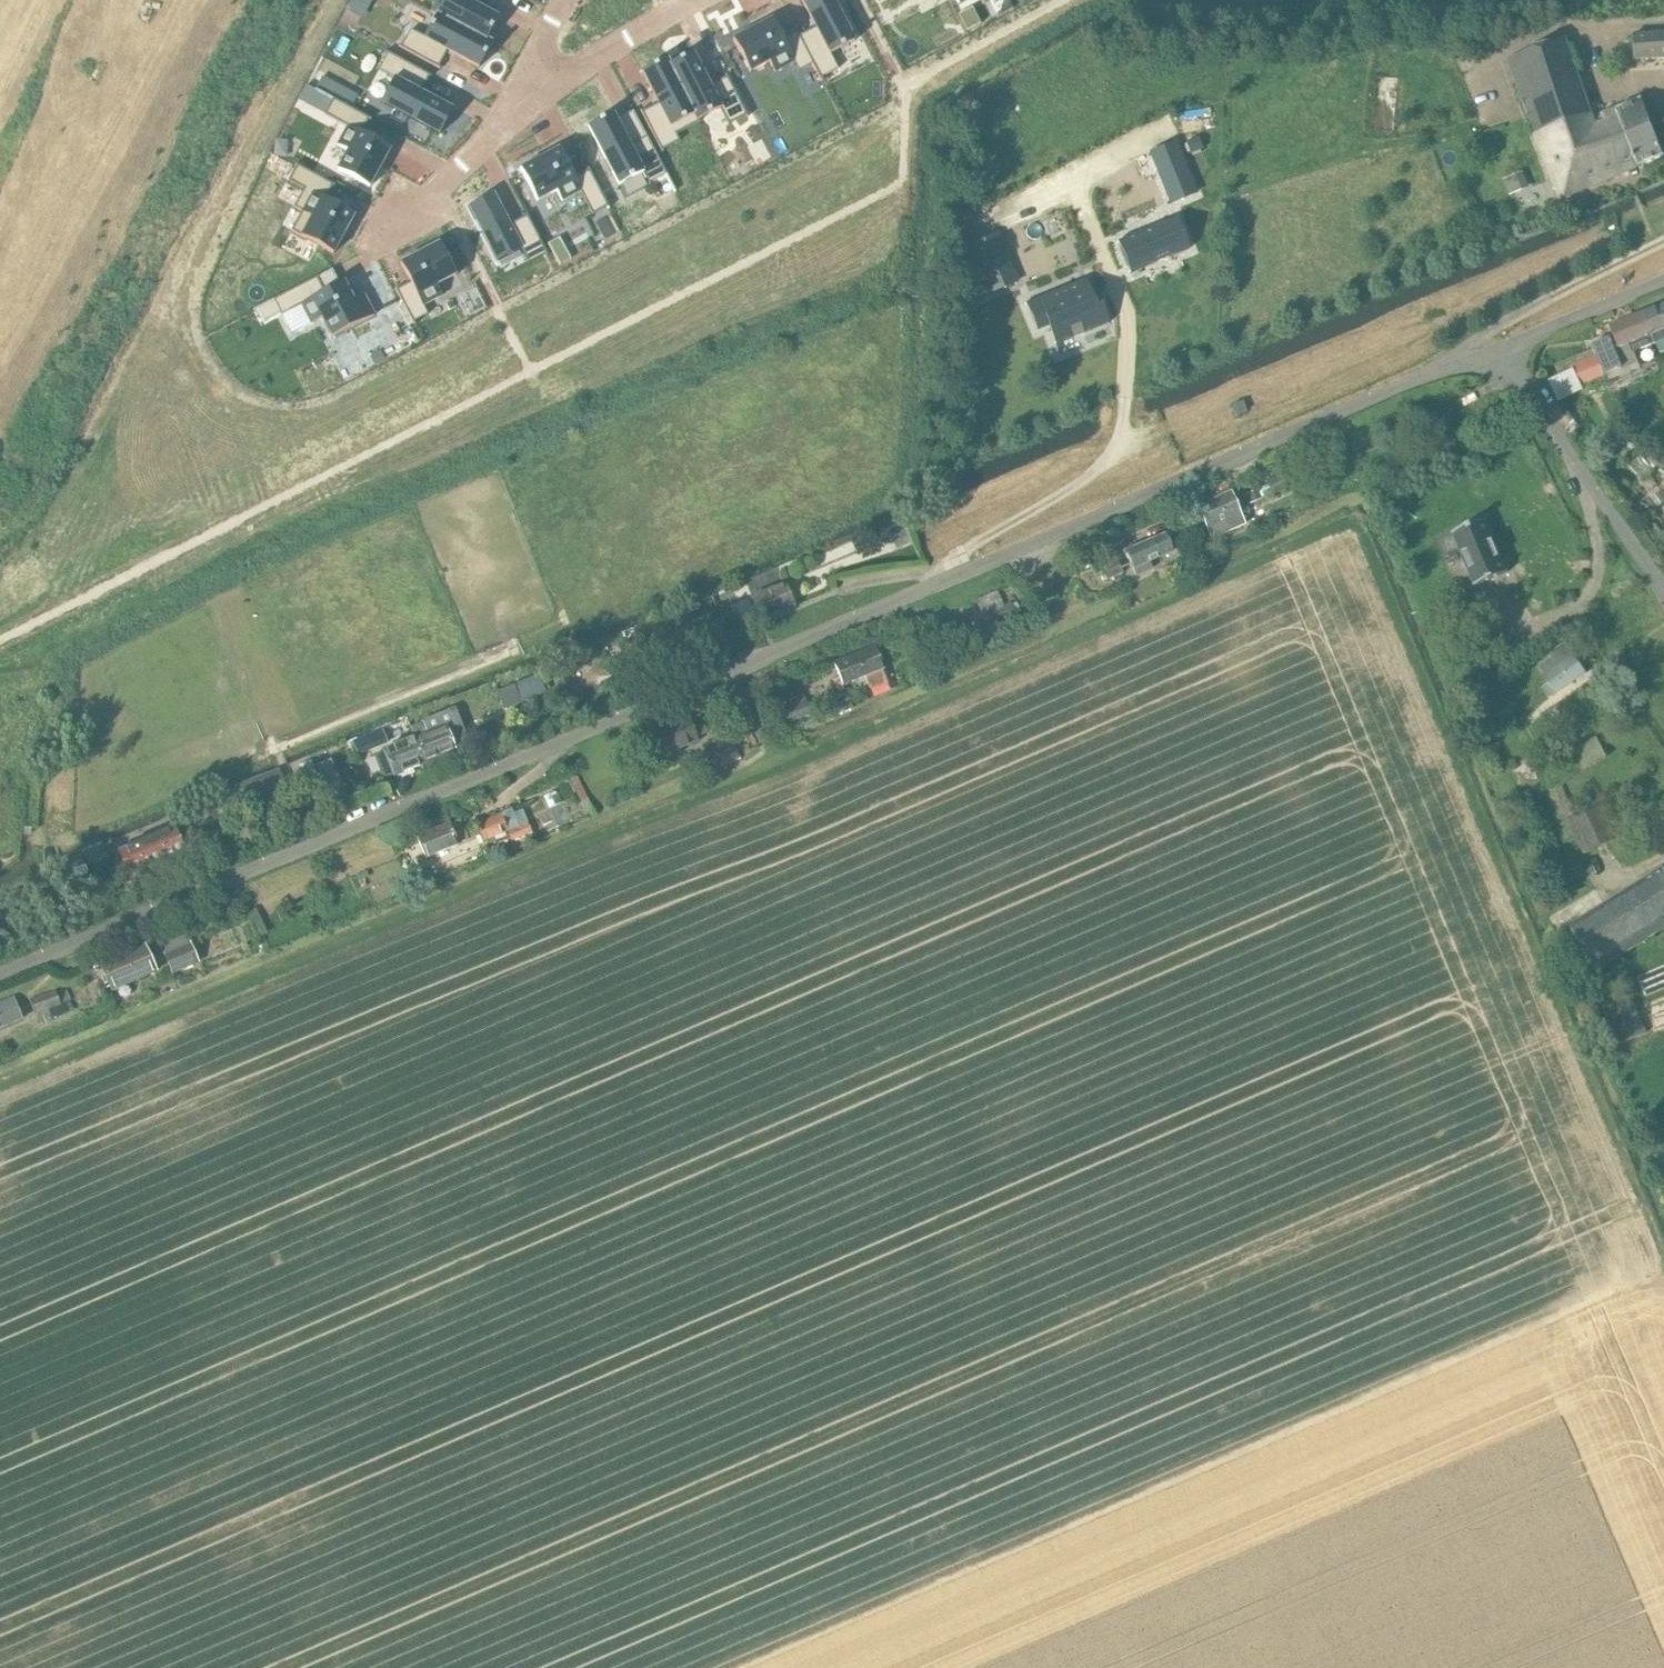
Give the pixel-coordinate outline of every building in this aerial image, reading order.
[(431,10),(486,39),(498,17),(467,0),(437,0),(431,10)] [(815,27),(800,35),(822,77),(838,68),(830,53),(854,41),(833,0),(801,0),(815,27)] [(411,29),(401,47),(438,67),(447,50),(479,67),(492,43),(486,39),(431,10),(431,12),(436,15),(425,36),(416,31),(416,32),(411,29)] [(772,19),(733,39),(750,72),(769,61),(775,72),(794,62),(799,70),(812,63),(819,78),(822,77),(800,35),(797,30),(782,38),(772,19)] [(1635,47),(1635,60),(1662,58),(1663,58),(1663,33),(1634,34),(1635,47)] [(1528,108),(1540,138),(1594,118),(1582,81),(1567,37),(1509,57),(1528,108)] [(388,52),(379,70),(394,78),(381,102),(440,133),(453,109),(421,92),(430,74),(388,52)] [(693,53),(670,64),(698,120),(720,109),(728,124),(747,114),(727,76),(710,85),(693,53)] [(658,103),(641,111),(661,150),(680,140),(676,134),(699,121),(698,120),(670,64),(667,58),(642,71),(658,103)] [(352,105),(357,95),(321,76),(316,86),(352,105)] [(1379,78),(1376,119),(1395,120),(1397,79),(1379,78)] [(333,98),(306,83),(298,98),(325,113),(333,98)] [(325,113),(325,114),(348,126),(338,144),(348,150),(337,169),(369,187),(391,148),(361,132),(369,117),(333,98),(325,113)] [(1594,118),(1540,138),(1562,197),(1663,154),(1654,129),(1642,98),(1594,118)] [(613,113),(588,126),(619,185),(643,172),(648,183),(667,173),(647,136),(629,145),(613,113)] [(1175,143),(1151,153),(1171,202),(1196,192),(1175,143)] [(560,148),(520,168),(537,200),(556,190),(562,200),(580,191),(592,214),(608,206),(589,169),(575,177),(560,148)] [(296,165),(288,180),(303,188),(294,206),(301,211),(291,230),(334,253),(355,214),(326,198),(333,185),(296,165)] [(493,193),(469,206),(498,260),(521,248),(528,262),(547,252),(527,215),(510,224),(493,193)] [(1472,208),(1472,210),(1473,212),(1475,214),(1477,214),(1479,215),(1481,214),(1483,213),(1484,211),(1484,208),(1484,206),(1483,205),(1481,203),(1480,202),(1477,202),(1475,203),(1474,204),(1473,206),(1472,208)] [(1190,248),(1177,217),(1117,241),(1130,272),(1190,248)] [(998,232),(970,243),(990,294),(1018,282),(998,232)] [(440,242),(400,262),(410,282),(396,289),(412,322),(427,314),(423,305),(442,295),(437,285),(456,275),(440,242)] [(317,276),(273,299),(281,314),(301,304),(311,323),(321,317),(332,337),(374,314),(364,294),(353,300),(343,281),(324,291),(317,276)] [(1025,303),(1036,331),(1048,326),(1055,344),(1109,322),(1101,301),(1094,304),(1084,279),(1025,303)] [(1639,312),(1652,344),(1656,342),(1660,353),(1663,352),(1663,302),(1639,312)] [(1652,344),(1639,312),(1609,325),(1614,335),(1591,344),(1605,374),(1622,367),(1623,370),(1639,363),(1634,351),(1652,344)] [(352,342),(296,371),(309,395),(365,366),(352,342)] [(1573,368),(1560,374),(1548,380),(1558,401),(1583,390),(1573,368)] [(1241,396),(1228,402),(1234,415),(1235,417),(1248,411),(1247,410),(1241,396)] [(1249,504),(1277,492),(1295,484),(1290,470),(1265,480),(1266,482),(1244,491),(1249,504)] [(1197,505),(1202,517),(1209,534),(1212,540),(1245,525),(1230,491),(1197,505)] [(1474,585),(1474,586),(1508,572),(1508,570),(1507,571),(1486,520),(1487,520),(1486,518),(1452,533),(1452,534),(1453,534),(1474,584),(1474,585)] [(1164,533),(1124,550),(1135,575),(1151,568),(1148,561),(1172,550),(1164,533)] [(1122,572),(1112,550),(1096,557),(1098,563),(1093,565),(1096,571),(1100,569),(1105,579),(1122,572)] [(795,607),(785,583),(753,597),(763,620),(795,607)] [(997,591),(978,599),(982,607),(991,628),(1017,616),(1011,602),(1004,605),(1001,598),(997,591)] [(731,606),(719,611),(725,625),(737,620),(731,606)] [(621,654),(644,645),(639,633),(616,642),(621,654)] [(1549,698),(1586,673),(1565,643),(1550,653),(1552,657),(1538,667),(1549,683),(1543,687),(1549,698)] [(874,645),(834,662),(843,685),(864,676),(870,689),(887,682),(882,669),(884,668),(874,645)] [(574,679),(596,670),(591,656),(568,666),(574,679)] [(508,706),(546,690),(541,678),(516,688),(499,693),(508,706)] [(786,709),(791,721),(791,723),(801,719),(806,730),(822,723),(823,724),(854,710),(848,698),(817,710),(814,704),(809,706),(807,700),(786,709)] [(411,728),(416,738),(426,764),(456,752),(454,746),(468,741),(455,708),(422,721),(423,723),(411,728)] [(693,714),(646,733),(655,757),(698,740),(692,725),(697,723),(693,714)] [(1608,757),(1597,737),(1573,750),(1583,769),(1608,757)] [(426,764),(416,738),(384,751),(385,752),(374,756),(384,779),(394,775),(395,777),(426,764)] [(316,766),(318,770),(327,790),(341,784),(331,760),(316,766)] [(219,815),(287,789),(279,768),(211,795),(219,815)] [(568,776),(578,797),(586,793),(576,772),(568,776)] [(1618,838),(1602,806),(1570,821),(1585,853),(1618,838)] [(513,813),(511,808),(491,816),(492,818),(476,825),(482,841),(493,837),(495,842),(510,835),(512,839),(530,831),(521,809),(513,813)] [(467,839),(458,820),(449,823),(449,822),(417,835),(425,857),(458,845),(457,843),(467,839)] [(128,873),(184,848),(175,826),(118,850),(128,873)] [(112,865),(106,851),(87,858),(93,872),(112,865)] [(1663,928),(1663,870),(1663,868),(1571,926),(1598,969),(1663,928)] [(270,932),(259,906),(250,910),(261,936),(270,932)] [(172,974),(200,962),(191,941),(162,953),(172,974)] [(154,969),(144,946),(102,965),(112,987),(154,969)] [(56,989),(31,999),(40,1023),(72,1011),(69,1001),(65,990),(58,993),(56,989)] [(0,1003),(0,1026),(22,1018),(14,997),(0,1003)] [(1619,1045),(1647,1033),(1634,1002),(1606,1013),(1619,1045)]
